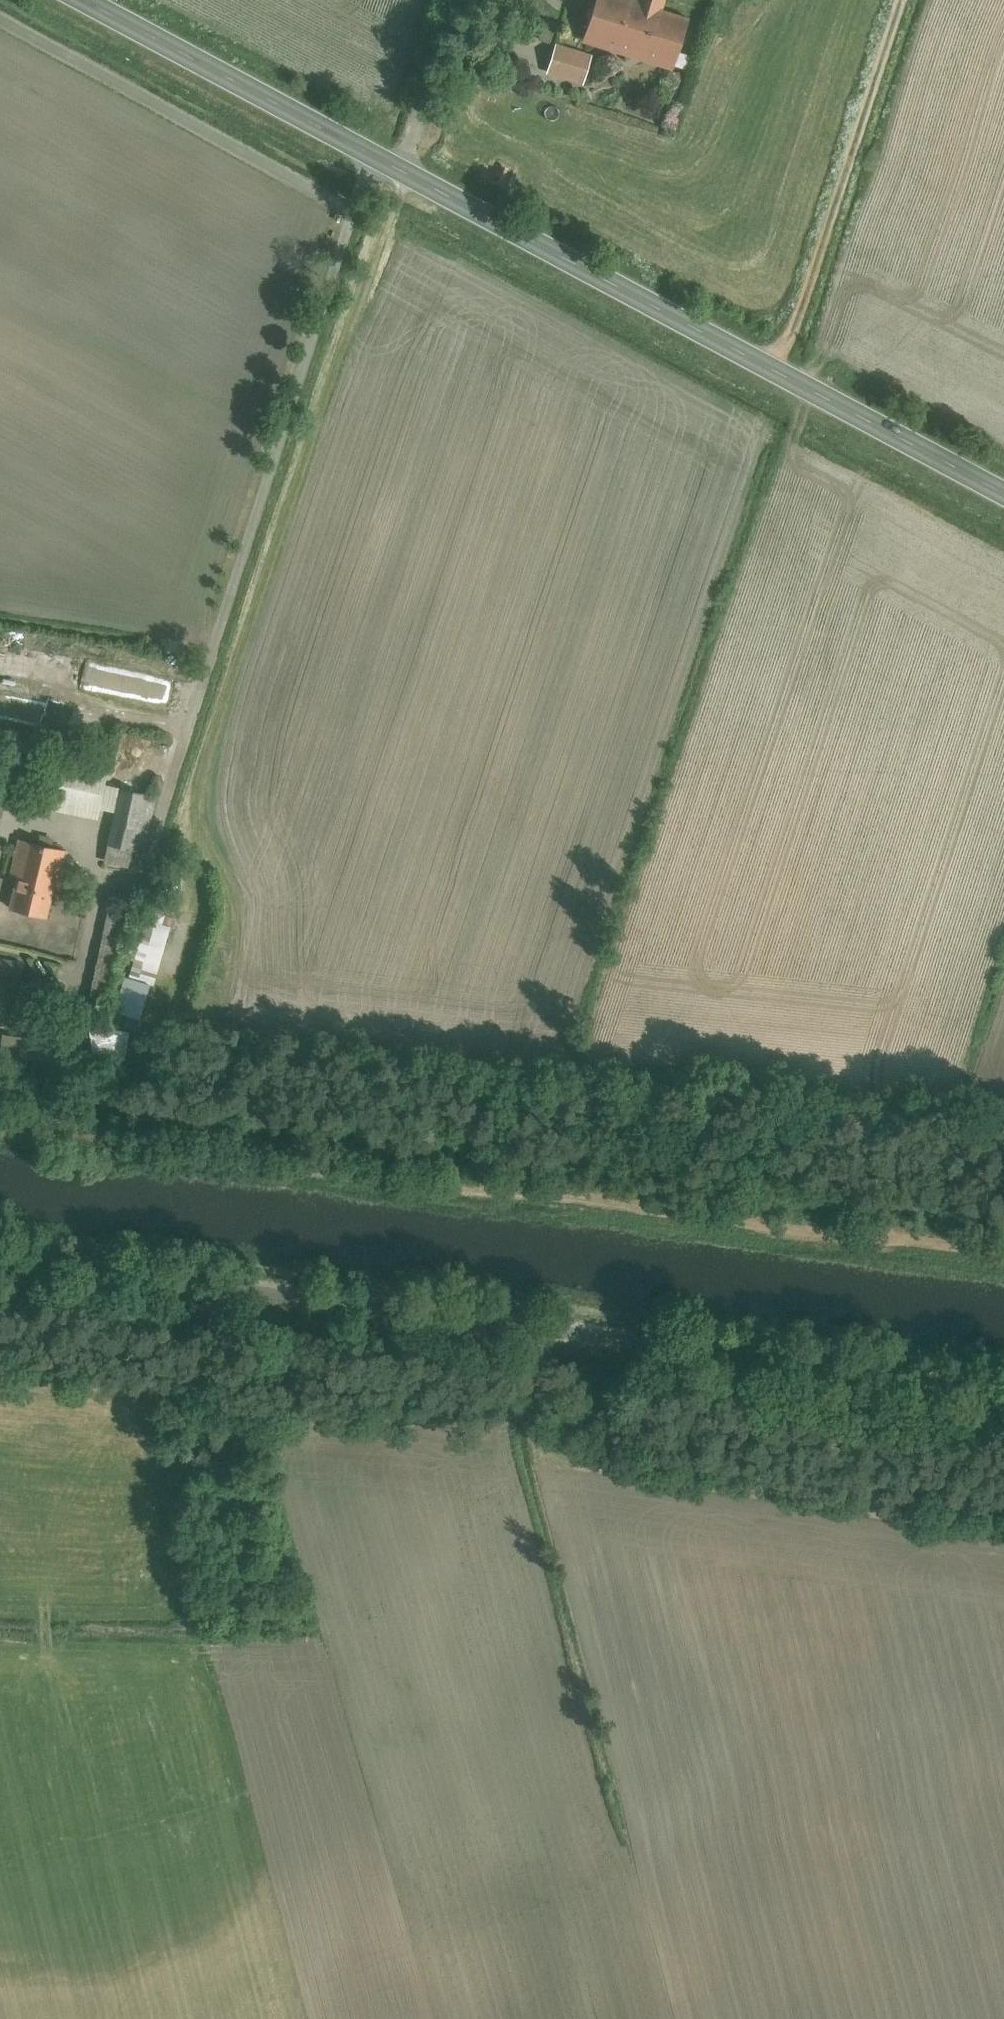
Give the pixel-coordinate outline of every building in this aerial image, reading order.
[(578,45),(670,71),(684,22),(660,15),(664,0),(591,0),(578,45)] [(591,54),(553,45),(546,76),(583,85),(591,54)] [(43,762),(33,810),(92,822),(102,774),(43,762)] [(118,793),(107,845),(142,853),(154,800),(118,793)] [(4,909),(46,918),(59,857),(17,848),(4,909)] [(113,1010),(134,1016),(161,926),(140,920),(113,1010)] [(18,990),(24,963),(0,958),(0,986),(18,990)]
